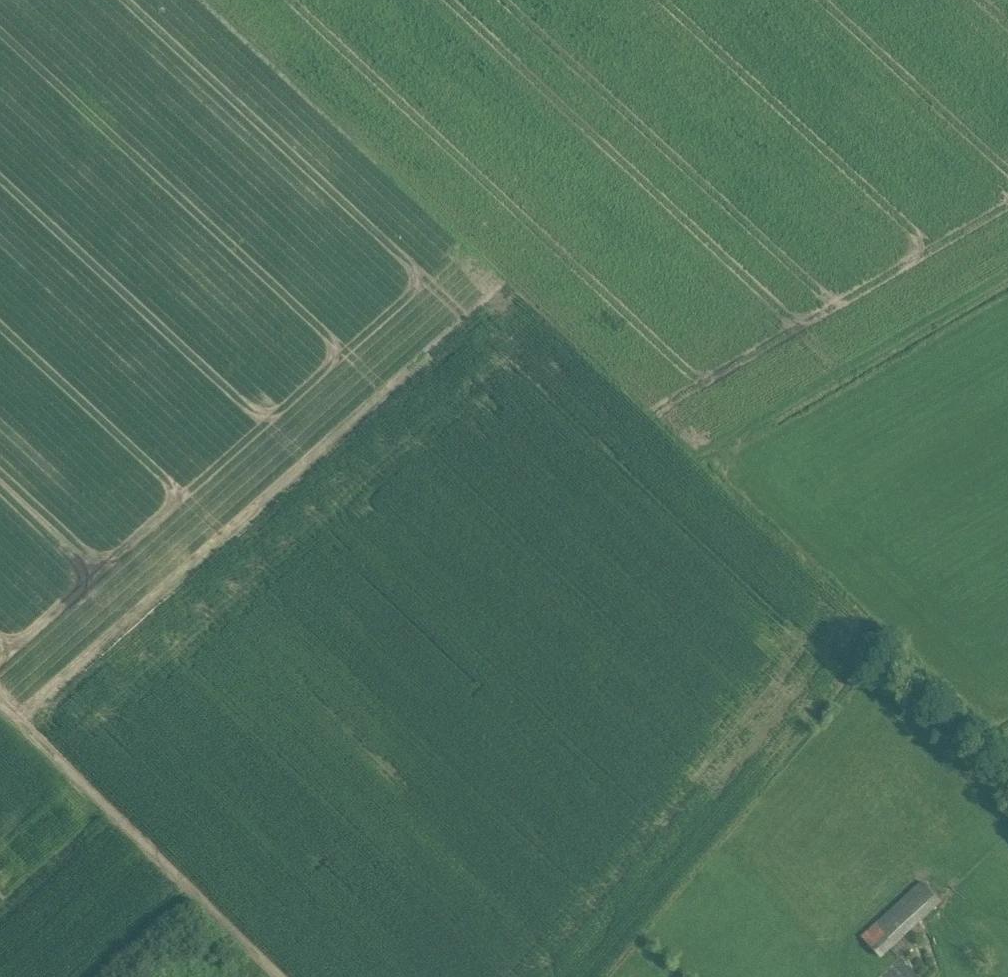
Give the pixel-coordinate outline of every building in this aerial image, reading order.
[(861,936),(882,958),(942,903),(922,881),(861,936)]
